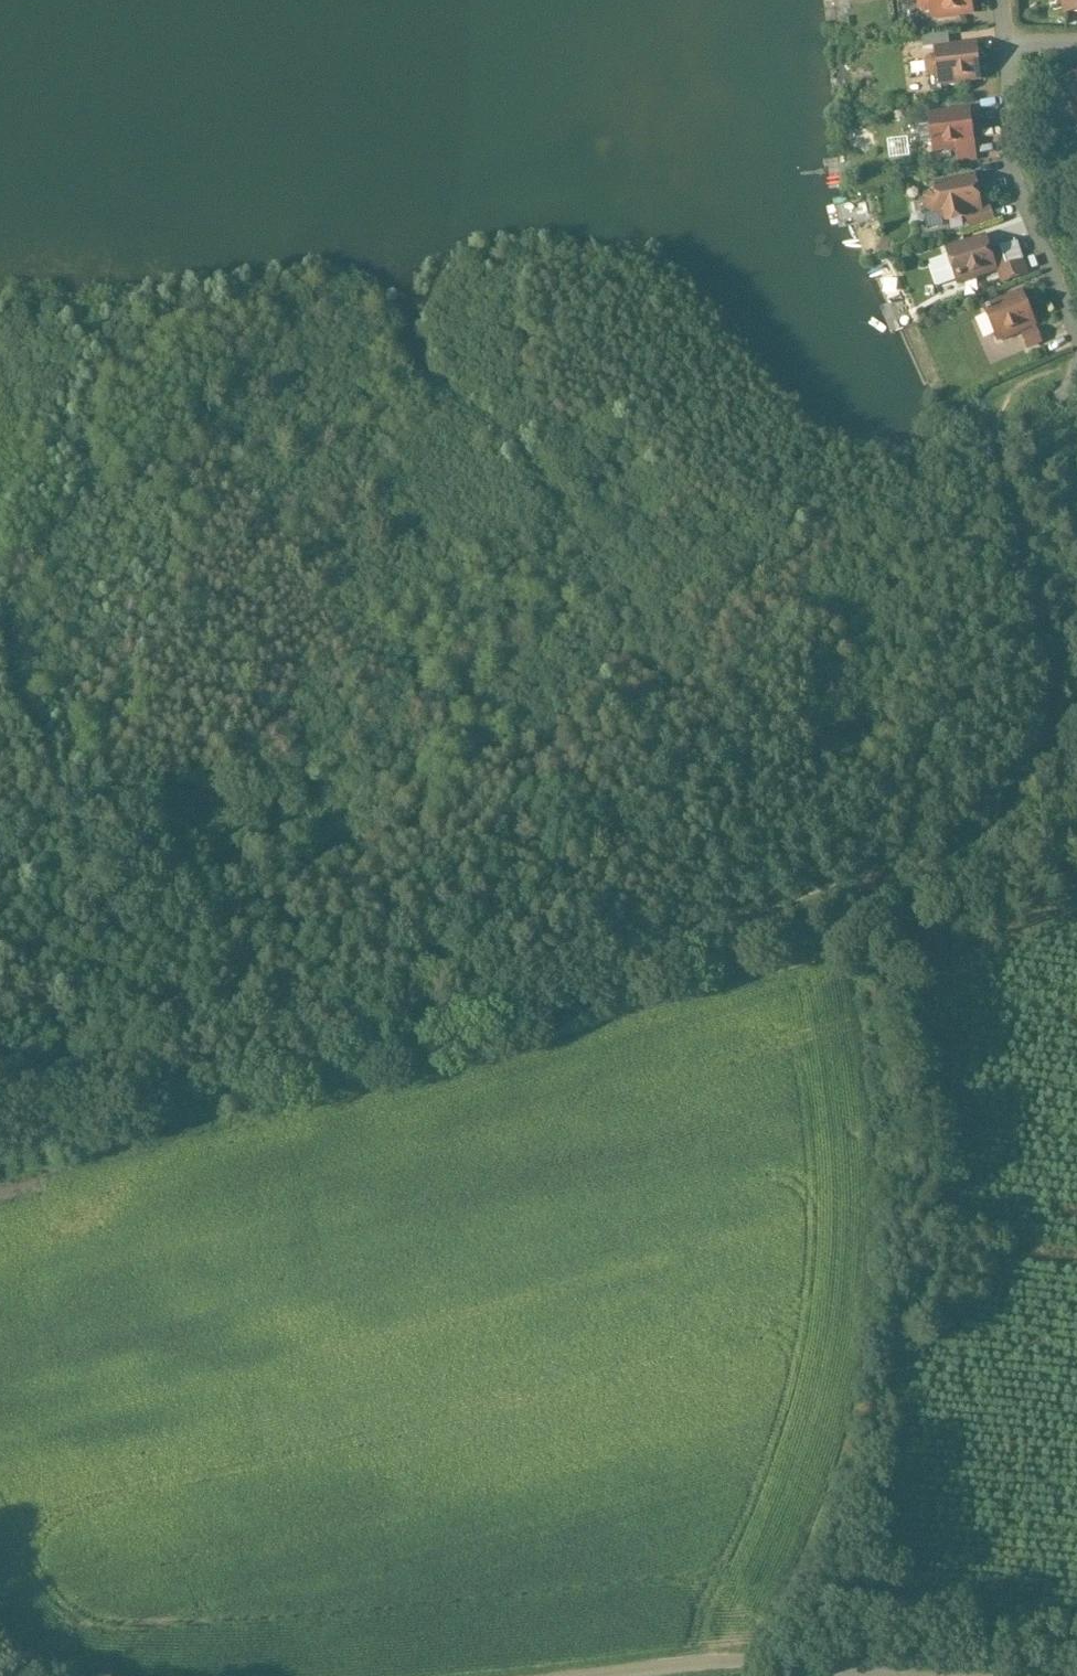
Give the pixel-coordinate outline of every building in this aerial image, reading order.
[(920,9),(924,13),(932,12),(932,19),(936,18),(937,20),(956,18),(955,16),(971,14),(970,0),(919,0),(920,9)] [(1064,11),(1066,11),(1066,15),(1076,14),(1076,0),(1063,0),(1064,11)] [(975,47),(936,52),(937,59),(930,60),(926,65),(927,75),(933,79),(939,78),(940,85),(944,84),(944,87),(960,85),(960,82),(979,80),(975,47)] [(969,114),(930,119),(931,127),(918,128),(921,145),(933,143),(934,151),(956,148),(973,146),(969,114)] [(973,146),(956,148),(958,164),(977,161),(975,146),(973,146)] [(974,180),(935,187),(937,194),(930,195),(926,201),(928,211),(934,214),(940,213),(942,220),(946,219),(947,224),(965,220),(964,215),(980,212),(974,180)] [(980,212),(964,215),(969,230),(994,222),(991,211),(981,214),(980,212)] [(1014,239),(990,247),(998,271),(1022,263),(1014,239)] [(985,240),(948,253),(958,284),(962,283),(962,285),(977,280),(976,278),(995,272),(985,240)] [(1022,263),(998,271),(1002,285),(1027,276),(1022,263)] [(1021,295),(985,311),(998,341),(1001,339),(1002,341),(1017,335),(1016,333),(1034,326),(1021,295)] [(1037,331),(1022,338),(1027,350),(1042,344),(1037,331)]
